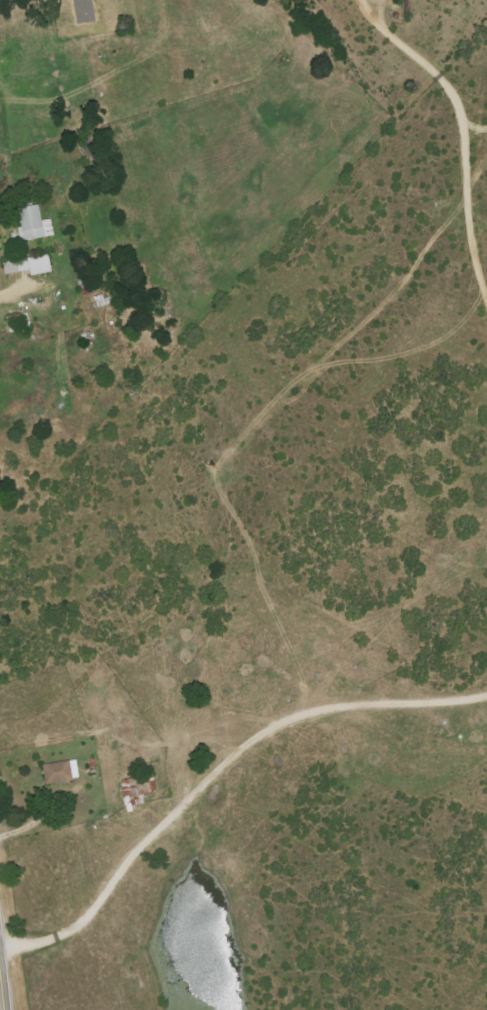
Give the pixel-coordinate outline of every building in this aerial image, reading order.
[(94,20),(90,0),(71,0),(75,24),(94,20)] [(20,240),(53,236),(51,219),(40,220),(38,205),(16,207),(20,240)] [(28,269),(29,276),(50,272),(47,254),(6,263),(8,274),(28,269)] [(78,779),(76,760),(42,764),(45,783),(78,779)] [(157,792),(154,776),(121,780),(124,808),(145,806),(144,793),(157,792)]
